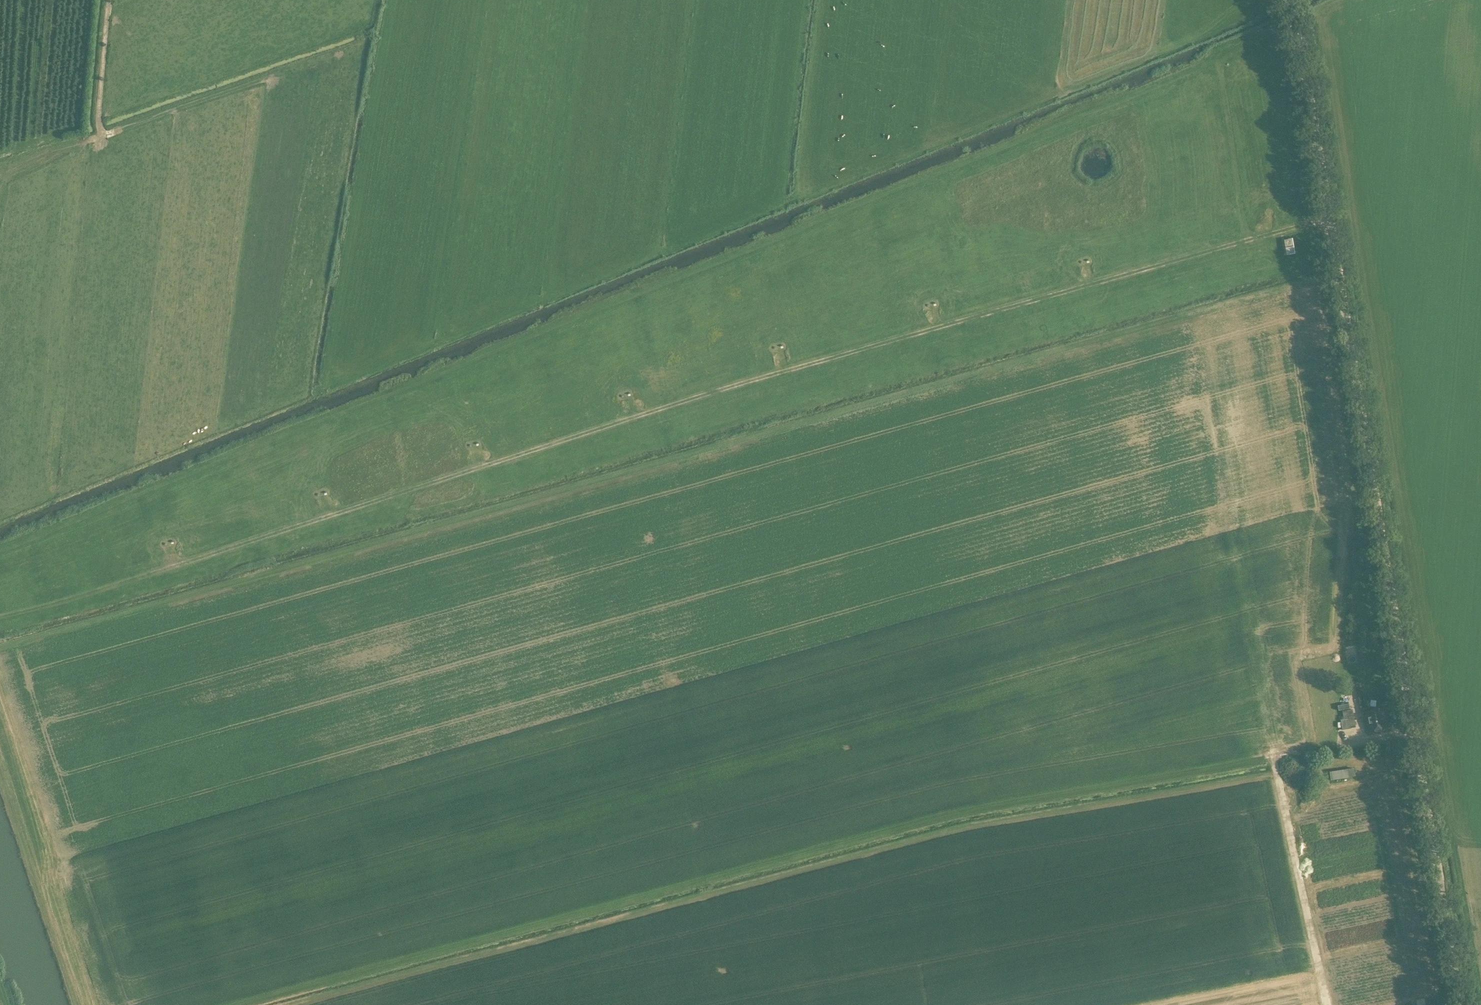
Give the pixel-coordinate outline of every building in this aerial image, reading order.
[(1292,239),(1285,241),(1287,256),(1295,255),(1292,239)] [(1344,719),(1341,719),(1341,720),(1344,737),(1358,735),(1353,709),(1343,711),(1344,719)] [(1366,712),(1369,731),(1387,728),(1384,709),(1366,712)] [(1330,771),(1332,780),(1357,775),(1355,766),(1330,771)]
